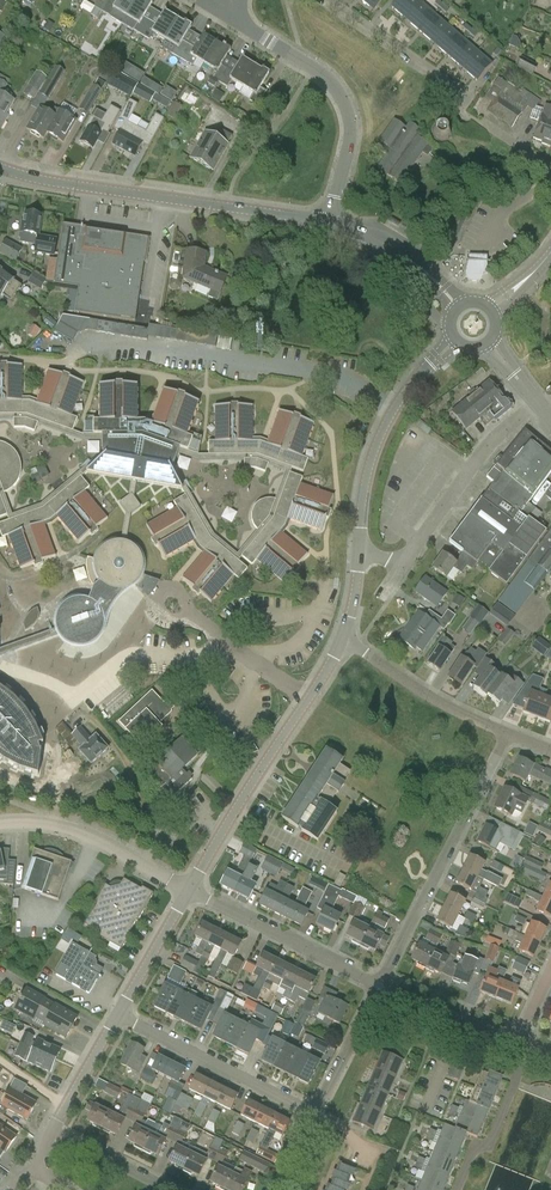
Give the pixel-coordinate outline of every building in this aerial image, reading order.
[(97,1),(93,8),(95,8),(91,15),(94,17),(92,19),(96,21),(98,19),(102,13),(110,0),(95,0),(97,1)] [(102,13),(100,17),(102,18),(105,15),(111,18),(122,25),(137,0),(118,0),(117,2),(113,0),(110,0),(102,13)] [(150,0),(137,0),(122,25),(133,31),(138,34),(135,41),(137,42),(138,42),(150,22),(144,18),(153,2),(150,0)] [(374,10),(382,0),(362,0),(374,10)] [(421,3),(417,0),(399,0),(392,8),(406,20),(421,3)] [(435,15),(421,3),(406,20),(420,32),(435,15)] [(150,22),(141,36),(144,38),(150,41),(151,39),(152,39),(158,38),(158,37),(159,37),(165,41),(179,18),(166,10),(162,15),(156,26),(150,22)] [(449,28),(435,15),(420,32),(434,45),(449,28)] [(161,47),(161,48),(172,55),(180,60),(189,46),(182,42),(189,31),(192,26),(179,18),(165,41),(161,47)] [(449,28),(434,45),(448,57),(463,40),(449,28)] [(189,46),(180,60),(189,65),(193,67),(197,61),(203,65),(218,41),(205,33),(202,38),(195,50),(189,46)] [(463,40),(448,57),(463,69),(477,52),(463,40)] [(218,41),(203,65),(215,72),(211,77),(218,82),(219,82),(227,69),(221,66),(227,57),(231,50),(218,41)] [(477,52),(463,69),(477,81),(491,65),(477,52)] [(227,69),(219,82),(228,87),(231,81),(243,88),(256,67),(257,65),(243,57),(239,64),(233,73),(227,69)] [(538,66),(522,58),(517,67),(533,76),(538,66)] [(138,77),(143,65),(133,60),(128,73),(138,77)] [(39,94),(48,99),(65,71),(55,66),(39,94)] [(256,67),(243,88),(253,95),(249,102),(258,107),(267,93),(260,89),(270,73),(263,69),(262,70),(256,67)] [(36,71),(23,94),(34,100),(47,78),(36,71)] [(6,96),(1,94),(9,81),(0,75),(0,106),(6,96)] [(131,98),(133,94),(138,85),(122,77),(115,89),(131,98)] [(215,88),(216,86),(216,85),(218,83),(218,82),(211,77),(208,82),(207,83),(215,88)] [(521,92),(498,77),(484,97),(493,102),(487,111),(512,129),(527,106),(533,111),(540,100),(523,89),(521,92)] [(79,110),(88,115),(105,83),(98,79),(95,86),(94,85),(79,110)] [(162,89),(154,83),(149,90),(158,95),(162,89)] [(138,85),(133,94),(140,98),(145,88),(138,84),(138,85)] [(171,102),(175,95),(171,92),(167,99),(171,102)] [(0,106),(0,129),(2,130),(7,121),(5,118),(15,102),(6,96),(0,106)] [(124,152),(137,127),(128,122),(138,104),(130,100),(114,128),(119,132),(112,145),(124,152)] [(170,103),(165,100),(161,106),(166,109),(170,103)] [(174,102),(167,115),(175,119),(182,106),(174,102)] [(86,126),(87,127),(79,142),(92,149),(103,130),(108,134),(120,111),(111,106),(102,122),(92,116),(86,126)] [(538,127),(550,132),(550,109),(545,107),(538,127)] [(54,108),(51,115),(40,108),(27,129),(44,140),(47,133),(56,118),(55,117),(59,111),(54,108)] [(76,121),(59,111),(55,117),(56,118),(47,133),(63,143),(76,121)] [(146,132),(137,127),(124,152),(135,158),(143,144),(148,147),(164,119),(156,114),(146,132)] [(394,120),(379,141),(375,147),(386,155),(377,168),(400,184),(422,152),(427,155),(429,152),(430,153),(434,148),(416,135),(420,130),(409,122),(405,127),(394,120)] [(441,126),(440,126),(438,127),(437,129),(436,130),(436,132),(437,134),(438,136),(440,138),(442,138),(445,138),(447,136),(448,135),(448,133),(448,131),(448,129),(447,127),(445,126),(444,126),(441,126)] [(538,127),(533,139),(542,143),(542,144),(547,146),(548,145),(550,146),(550,132),(538,127)] [(196,150),(190,159),(201,166),(212,172),(227,146),(232,137),(222,131),(217,140),(208,135),(198,130),(193,138),(200,142),(196,150)] [(498,180),(492,173),(480,183),(486,190),(498,180)] [(35,252),(55,255),(57,239),(39,236),(43,214),(35,212),(34,214),(26,213),(25,221),(23,221),(21,231),(23,232),(21,242),(29,243),(30,238),(38,239),(35,252)] [(68,306),(75,307),(75,311),(136,320),(148,239),(88,230),(88,228),(63,224),(54,283),(79,286),(78,294),(70,293),(68,306)] [(15,261),(22,248),(6,240),(0,251),(0,253),(15,261)] [(217,301),(222,290),(227,277),(204,268),(206,253),(188,250),(184,277),(211,289),(208,297),(217,301)] [(481,255),(468,255),(467,274),(467,276),(468,278),(470,280),(472,281),(476,281),(478,280),(480,279),(481,277),(482,274),(487,275),(487,262),(481,261),(481,255)] [(13,280),(14,278),(0,268),(0,282),(16,293),(21,285),(13,280)] [(46,279),(33,272),(27,283),(40,290),(46,279)] [(0,282),(0,295),(1,296),(2,295),(10,300),(16,293),(0,282)] [(68,317),(61,320),(54,332),(73,342),(78,333),(88,330),(147,340),(147,336),(187,342),(215,347),(217,337),(149,325),(148,330),(68,317)] [(34,325),(30,334),(36,337),(40,328),(34,325)] [(88,576),(90,582),(94,587),(101,581),(104,585),(108,587),(112,589),(117,590),(123,589),(129,587),(134,584),(138,589),(142,585),(145,581),(147,576),(141,574),(142,568),(142,561),(140,555),(136,550),(131,546),(125,543),(131,513),(140,506),(134,496),(136,480),(181,488),(181,489),(182,489),(185,495),(184,496),(174,502),(177,507),(177,508),(147,525),(147,524),(146,525),(153,537),(151,539),(155,547),(158,545),(165,558),(166,557),(165,557),(195,539),(196,540),(199,546),(205,551),(183,578),(182,577),(182,578),(193,587),(191,589),(198,595),(200,593),(211,602),(211,601),(233,575),(234,575),(238,579),(242,575),(247,568),(238,560),(241,556),(247,561),(252,565),(256,560),(257,560),(283,582),(283,583),(292,572),(295,574),(300,567),(298,565),(308,554),(307,553),(306,554),(280,532),(280,531),(285,525),(287,519),(288,518),(320,530),(320,531),(321,531),(326,517),(328,518),(331,510),(329,509),(334,495),(333,495),(333,496),(300,484),(300,483),(302,477),(291,473),(290,473),(291,467),(303,472),(304,470),(308,459),(302,456),(301,456),(313,423),(314,424),(314,423),(301,418),(302,415),(293,412),(292,415),(279,410),(278,411),(279,411),(267,444),(267,443),(266,443),(260,441),(253,441),(252,441),(252,406),(253,406),(253,405),(238,405),(238,403),(229,403),(229,405),(215,405),(215,406),(215,441),(209,441),(209,453),(208,453),(208,454),(198,454),(188,451),(189,449),(188,449),(193,438),(187,436),(186,436),(198,403),(199,403),(185,398),(186,395),(178,392),(177,395),(163,390),(164,391),(152,423),(151,423),(144,421),(137,421),(136,386),(137,386),(137,385),(123,385),(123,382),(114,382),(114,385),(99,385),(99,386),(100,386),(100,421),(99,421),(93,421),(93,432),(93,434),(83,434),(73,430),(73,429),(77,418),(71,416),(71,415),(83,383),(84,382),(70,377),(71,375),(62,372),(61,374),(48,369),(48,370),(37,403),(36,403),(29,400),(22,400),(21,400),(21,366),(22,366),(22,365),(7,365),(8,362),(0,362),(0,419),(13,419),(13,428),(24,428),(35,432),(38,424),(82,440),(102,440),(102,452),(41,504),(12,514),(5,493),(7,492),(9,491),(12,489),(14,487),(16,485),(18,482),(19,479),(20,475),(21,471),(21,468),(21,464),(20,460),(18,457),(16,453),(14,450),(11,448),(9,446),(6,444),(3,443),(1,442),(0,442),(0,517),(7,515),(9,520),(0,523),(0,532),(2,537),(8,535),(9,535),(20,568),(20,569),(33,564),(34,566),(43,563),(42,561),(56,556),(55,555),(43,523),(43,522),(50,520),(56,515),(79,541),(78,542),(89,533),(91,535),(98,529),(96,527),(108,518),(107,517),(106,518),(84,491),(85,491),(89,487),(82,478),(81,476),(86,472),(87,471),(132,479),(129,496),(119,502),(126,512),(121,542),(114,543),(108,545),(103,549),(99,554),(96,560),(87,557),(86,564),(86,570),(88,576)] [(491,422),(496,422),(512,409),(512,404),(507,399),(503,398),(489,381),(451,413),(466,430),(480,418),(487,426),(491,422)] [(536,509),(529,503),(550,473),(550,449),(525,429),(497,466),(503,471),(449,542),(477,563),(506,585),(547,531),(536,523),(543,513),(536,509)] [(44,465),(32,470),(36,481),(49,476),(44,465)] [(499,602),(516,615),(550,568),(550,531),(499,602)] [(433,569),(446,579),(454,568),(462,573),(467,566),(472,570),(477,563),(463,553),(456,563),(444,554),(439,560),(438,560),(434,565),(435,566),(433,569)] [(447,593),(426,578),(416,591),(438,607),(447,593)] [(472,617),(476,606),(467,603),(463,613),(472,617)] [(40,615),(38,608),(34,609),(31,612),(28,614),(26,618),(24,621),(23,625),(25,632),(29,630),(32,628),(35,625),(37,622),(39,618),(40,615)] [(432,612),(428,618),(419,612),(399,639),(414,649),(415,648),(422,653),(441,627),(444,630),(448,624),(449,625),(455,616),(448,610),(442,619),(432,612)] [(514,617),(504,610),(497,620),(507,628),(514,617)] [(471,617),(462,629),(471,635),(479,623),(471,617)] [(59,633),(57,628),(0,648),(0,655),(59,633)] [(505,647),(515,634),(507,628),(497,641),(505,647)] [(428,663),(440,671),(455,648),(450,644),(451,643),(442,637),(435,648),(437,649),(428,663)] [(539,638),(532,647),(543,657),(550,647),(539,638)] [(64,674),(66,673),(74,666),(57,646),(48,654),(64,674)] [(462,657),(449,677),(460,685),(473,665),(468,661),(472,655),(467,652),(463,658),(462,657)] [(487,694),(500,677),(493,671),(496,666),(486,658),(477,670),(483,674),(474,686),(486,696),(487,694)] [(69,673),(76,683),(84,677),(77,667),(69,673)] [(500,677),(487,694),(499,703),(509,691),(515,696),(523,684),(513,676),(509,681),(501,675),(500,677)] [(543,697),(537,694),(539,689),(527,684),(517,697),(528,700),(523,712),(536,717),(543,697)] [(4,761),(20,770),(38,775),(41,751),(40,751),(39,745),(43,744),(36,727),(26,711),(14,698),(0,688),(0,758),(4,761)] [(125,729),(125,730),(141,747),(162,727),(159,724),(172,712),(152,690),(118,721),(125,729)] [(536,717),(550,723),(550,719),(550,699),(543,697),(536,717)] [(98,763),(110,749),(85,726),(73,739),(98,763)] [(181,738),(150,768),(176,795),(192,779),(183,769),(203,749),(196,741),(190,747),(181,738)] [(341,782),(348,772),(338,766),(342,761),(326,750),(282,818),(318,841),(336,812),(326,806),(335,791),(338,793),(344,784),(341,782)] [(533,765),(519,758),(511,775),(525,782),(529,774),(540,780),(540,781),(550,787),(550,771),(546,768),(545,770),(533,764),(533,765)] [(505,788),(495,808),(511,816),(513,817),(514,817),(516,818),(517,817),(519,817),(520,816),(521,814),(521,813),(526,803),(528,800),(511,791),(505,788)] [(529,802),(547,811),(550,803),(550,802),(533,794),(529,802)] [(525,833),(534,837),(540,825),(530,821),(525,833)] [(515,851),(524,834),(501,823),(501,824),(499,823),(496,830),(486,825),(478,842),(496,851),(499,843),(515,851)] [(543,824),(541,824),(538,831),(550,837),(550,827),(543,824)] [(163,831),(159,848),(169,851),(173,834),(163,831)] [(237,869),(245,873),(249,863),(251,859),(252,860),(257,850),(244,844),(239,853),(244,856),(237,869)] [(9,860),(10,849),(1,848),(0,851),(0,880),(4,880),(4,884),(14,885),(16,861),(9,860)] [(51,851),(46,851),(45,853),(34,849),(21,887),(58,900),(71,862),(60,858),(61,856),(56,853),(51,851)] [(269,873),(275,859),(267,855),(261,869),(269,873)] [(487,873),(482,870),(485,863),(471,856),(464,870),(484,880),(498,888),(502,879),(487,872),(487,873)] [(544,865),(526,857),(522,865),(533,870),(540,873),(541,872),(544,865)] [(284,864),(275,859),(269,873),(277,877),(281,870),(288,874),(292,867),(284,863),(284,864)] [(493,861),(490,867),(501,873),(505,866),(493,861)] [(242,879),(235,892),(249,899),(256,886),(254,885),(255,883),(251,881),(258,868),(249,863),(245,873),(242,879)] [(484,880),(464,870),(457,883),(477,893),(474,899),(485,905),(488,899),(485,898),(488,892),(480,888),(484,880)] [(547,874),(541,872),(540,873),(533,870),(530,876),(543,882),(547,874)] [(221,885),(235,892),(242,879),(228,872),(221,885)] [(101,938),(132,884),(123,879),(120,885),(110,888),(105,885),(94,903),(96,904),(84,924),(99,933),(97,936),(101,938)] [(280,881),(273,895),(266,891),(260,905),(274,912),(287,885),(280,881)] [(132,884),(101,938),(106,941),(105,941),(121,950),(128,938),(126,937),(135,921),(137,922),(153,894),(142,888),(141,889),(132,884)] [(287,885),(274,912),(288,919),(294,905),(287,902),(294,888),(287,885)] [(340,916),(331,912),(341,891),(328,885),(317,908),(324,912),(317,925),(332,933),(340,916)] [(312,893),(303,888),(294,905),(288,919),(301,926),(308,912),(307,912),(308,910),(304,908),(312,893)] [(543,897),(529,891),(526,896),(535,900),(534,900),(540,903),(537,911),(550,918),(550,901),(543,897)] [(444,908),(459,915),(466,901),(451,894),(444,908)] [(522,901),(507,894),(503,903),(518,910),(522,901)] [(355,903),(348,916),(358,921),(365,908),(363,907),(366,902),(358,898),(356,903),(355,903)] [(473,899),(470,905),(481,911),(485,905),(474,899),(473,899)] [(459,915),(444,908),(437,922),(452,929),(459,915)] [(377,911),(369,926),(370,927),(360,946),(368,950),(369,948),(376,951),(379,946),(384,948),(389,938),(384,935),(383,936),(376,932),(377,930),(374,929),(376,925),(385,930),(390,921),(382,916),(383,914),(377,911)] [(476,917),(467,912),(463,918),(473,923),(476,917)] [(524,926),(526,920),(517,915),(514,921),(524,926)] [(351,942),(360,946),(370,927),(369,926),(362,923),(361,925),(354,921),(347,936),(353,940),(351,942)] [(195,937),(202,941),(195,953),(202,956),(216,929),(203,923),(195,937)] [(531,923),(525,937),(540,944),(546,929),(531,923)] [(470,931),(460,925),(456,932),(466,937),(470,931)] [(525,937),(506,928),(504,933),(508,935),(507,937),(522,944),(519,951),(533,958),(540,944),(525,937)] [(216,929),(202,956),(208,960),(215,947),(221,950),(228,936),(216,929)] [(442,935),(430,930),(425,940),(437,945),(442,935)] [(221,950),(208,976),(214,979),(227,953),(234,957),(241,942),(228,936),(221,950)] [(426,966),(441,974),(448,961),(453,963),(462,941),(453,938),(451,942),(450,942),(448,947),(445,946),(441,955),(434,951),(426,966)] [(83,949),(72,943),(55,974),(89,994),(94,984),(95,985),(104,970),(93,964),(97,957),(83,949)] [(426,966),(434,951),(420,944),(412,959),(426,966)] [(490,945),(485,960),(493,963),(499,948),(490,945)] [(257,968),(262,971),(252,990),(253,990),(249,998),(256,1001),(277,960),(264,954),(257,968)] [(186,956),(180,966),(193,973),(194,973),(198,975),(201,969),(197,967),(199,962),(186,956)] [(464,956),(460,966),(459,966),(453,981),(460,984),(461,982),(469,985),(474,973),(479,975),(485,960),(473,956),(471,959),(464,956)] [(514,962),(527,968),(530,962),(517,956),(514,962)] [(238,975),(243,963),(233,958),(227,970),(238,975)] [(256,1001),(257,1002),(262,991),(263,988),(269,991),(273,984),(280,987),(290,967),(277,960),(256,1001)] [(527,968),(514,962),(511,969),(524,975),(527,968)] [(168,979),(165,985),(154,1007),(166,1013),(177,991),(186,972),(174,966),(167,979),(168,979)] [(290,967),(280,987),(286,990),(282,997),(289,1001),(303,973),(290,967)] [(490,968),(487,975),(480,992),(496,998),(502,982),(507,971),(499,968),(497,971),(490,968)] [(298,997),(306,1001),(316,980),(303,973),(289,1001),(295,1004),(298,997)] [(502,982),(496,998),(511,1005),(518,989),(518,988),(521,981),(512,978),(509,985),(502,982)] [(192,991),(191,990),(177,1019),(189,1025),(200,1003),(194,1000),(198,993),(195,992),(199,985),(195,984),(192,991)] [(177,991),(166,1013),(177,1019),(191,990),(185,987),(186,986),(182,985),(179,992),(177,991)] [(319,998),(325,1001),(319,1014),(340,1024),(348,1007),(334,1001),(337,994),(330,991),(330,990),(325,987),(319,998)] [(39,1021),(50,1002),(45,1000),(46,998),(27,988),(15,1009),(34,1019),(34,1018),(39,1021)] [(219,1009),(220,1008),(227,993),(220,989),(212,1004),(212,1005),(213,1006),(219,1009)] [(234,997),(227,993),(220,1008),(226,1011),(234,997)] [(249,1001),(245,1008),(255,1013),(258,1005),(249,1001)] [(50,1002),(39,1021),(44,1023),(43,1025),(66,1038),(78,1017),(55,1004),(54,1005),(50,1002)] [(189,1025),(200,1031),(212,1009),(200,1003),(189,1025)] [(301,1009),(294,1023),(295,1023),(301,1026),(303,1027),(310,1014),(301,1009)] [(213,1038),(225,1043),(236,1021),(225,1015),(213,1038)] [(3,1020),(3,1021),(0,1020),(0,1029),(12,1035),(16,1026),(3,1020)] [(236,1021),(225,1043),(237,1049),(248,1027),(236,1021)] [(237,1049),(248,1055),(255,1041),(263,1045),(273,1024),(266,1021),(260,1033),(248,1027),(237,1049)] [(289,1036),(294,1024),(285,1021),(280,1032),(289,1036)] [(295,1024),(291,1034),(299,1038),(303,1028),(295,1024)] [(38,1039),(36,1043),(31,1041),(33,1037),(25,1033),(20,1045),(56,1061),(61,1049),(38,1039)] [(313,1047),(316,1039),(307,1035),(304,1042),(313,1047)] [(273,1067),(284,1045),(273,1039),(262,1061),(273,1067)] [(316,1039),(313,1047),(312,1048),(324,1054),(328,1045),(316,1039)] [(146,1058),(141,1055),(144,1049),(131,1043),(121,1064),(138,1073),(146,1058)] [(56,1061),(20,1045),(15,1056),(23,1060),(25,1056),(30,1058),(28,1062),(51,1072),(56,1061)] [(296,1051),(284,1045),(273,1067),(285,1073),(296,1051)] [(308,1057),(296,1051),(285,1073),(297,1079),(308,1057)] [(375,1069),(395,1078),(402,1061),(383,1052),(375,1069)] [(159,1057),(152,1070),(146,1067),(140,1079),(153,1085),(157,1076),(155,1075),(156,1073),(165,1077),(172,1063),(159,1057)] [(319,1063),(308,1057),(297,1079),(308,1084),(319,1063)] [(455,1061),(449,1076),(459,1080),(465,1065),(455,1061)] [(165,1077),(172,1080),(164,1096),(176,1102),(175,1105),(181,1093),(184,1086),(179,1083),(185,1070),(172,1063),(165,1077)] [(395,1078),(375,1069),(368,1087),(387,1095),(395,1078)] [(482,1072),(477,1084),(496,1092),(501,1080),(482,1072)] [(203,1097),(210,1083),(197,1076),(189,1090),(203,1097)] [(122,1090),(99,1079),(95,1087),(104,1092),(103,1093),(113,1097),(109,1107),(113,1109),(122,1090)] [(210,1083),(203,1097),(217,1104),(224,1090),(210,1083)] [(496,1092),(477,1084),(472,1096),(491,1104),(496,1092)] [(368,1087),(360,1104),(380,1113),(387,1095),(368,1087)] [(17,1103),(32,1111),(37,1103),(10,1088),(6,1096),(18,1102),(17,1103)] [(238,1096),(224,1090),(217,1104),(231,1111),(238,1096)] [(181,1093),(175,1105),(172,1112),(178,1115),(182,1109),(187,1111),(193,1099),(181,1093)] [(110,1113),(102,1129),(116,1136),(125,1118),(131,1121),(141,1100),(129,1094),(118,1117),(110,1113)] [(6,1096),(0,1105),(27,1120),(32,1111),(17,1103),(18,1102),(6,1096)] [(466,1101),(464,1106),(487,1115),(491,1104),(472,1096),(470,1102),(466,1101)] [(131,1121),(137,1124),(128,1142),(143,1149),(150,1133),(143,1130),(147,1123),(142,1120),(150,1105),(141,1100),(131,1121)] [(110,1113),(95,1106),(96,1105),(89,1101),(85,1110),(91,1114),(87,1121),(102,1129),(110,1113)] [(199,1102),(193,1114),(201,1118),(207,1106),(199,1102)] [(255,1123),(262,1108),(249,1102),(241,1116),(255,1123)] [(380,1113),(360,1104),(353,1121),(372,1130),(380,1113)] [(459,1108),(452,1105),(448,1115),(455,1118),(459,1108)] [(464,1106),(459,1118),(482,1127),(487,1115),(464,1106)] [(276,1115),(262,1108),(255,1123),(268,1130),(269,1130),(276,1115)] [(213,1109),(207,1121),(208,1122),(204,1129),(215,1134),(214,1125),(220,1113),(213,1109)] [(236,1113),(223,1138),(235,1144),(245,1125),(238,1122),(241,1116),(236,1113)] [(269,1130),(268,1130),(256,1155),(275,1164),(279,1156),(267,1150),(276,1133),(282,1137),(289,1122),(276,1115),(269,1130)] [(166,1139),(172,1142),(178,1128),(179,1128),(182,1121),(174,1117),(169,1126),(164,1124),(158,1137),(150,1133),(143,1149),(157,1156),(166,1139)] [(482,1127),(459,1118),(455,1128),(467,1134),(477,1138),(482,1127)] [(441,1132),(440,1136),(462,1145),(467,1134),(455,1128),(445,1124),(441,1132)] [(4,1152),(5,1153),(16,1137),(0,1126),(0,1149),(4,1152)] [(172,1142),(178,1145),(169,1162),(184,1169),(194,1148),(182,1142),(187,1132),(179,1128),(178,1128),(172,1142)] [(259,1132),(251,1128),(246,1141),(243,1148),(245,1149),(249,1142),(253,1144),(259,1132)] [(435,1148),(457,1157),(462,1145),(440,1136),(436,1145),(435,1148)] [(207,1154),(194,1148),(184,1169),(198,1177),(207,1158),(213,1161),(220,1147),(223,1141),(215,1137),(207,1154)] [(220,1147),(213,1161),(222,1165),(229,1151),(220,1147)] [(349,1164),(353,1155),(337,1147),(332,1157),(349,1164)] [(457,1157),(435,1148),(430,1160),(452,1169),(457,1157)] [(243,1165),(244,1163),(266,1174),(271,1164),(244,1151),(238,1163),(243,1165)] [(349,1166),(333,1157),(329,1166),(345,1174),(349,1166)] [(425,1172),(447,1181),(452,1169),(430,1160),(427,1167),(425,1172)] [(226,1169),(225,1171),(218,1167),(210,1183),(225,1189),(234,1172),(226,1169)] [(346,1175),(329,1167),(326,1175),(342,1183),(346,1175)] [(234,1172),(225,1189),(243,1189),(252,1172),(245,1168),(243,1172),(236,1168),(234,1172)] [(425,1172),(420,1185),(433,1189),(444,1189),(447,1181),(425,1172)] [(339,1182),(323,1174),(320,1181),(319,1181),(336,1189),(339,1182)]
